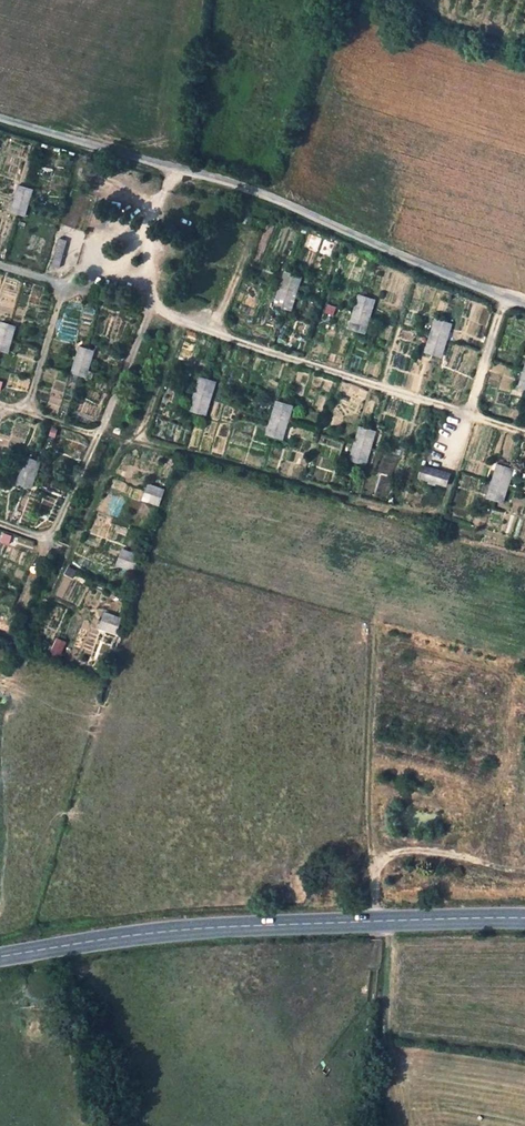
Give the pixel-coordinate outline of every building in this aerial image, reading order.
[(35,189),(21,184),(13,211),(27,215),(35,189)] [(69,240),(62,238),(54,264),(61,266),(69,240)] [(292,311),(298,293),(302,279),(293,276),(285,273),(280,289),(275,305),(283,308),(292,311)] [(350,328),(359,331),(365,334),(370,316),(375,301),(368,299),(359,296),(354,311),(350,328)] [(426,351),(434,354),(444,356),(449,339),(453,325),(443,322),(435,320),(431,334),(426,351)] [(5,321),(0,338),(0,349),(9,352),(17,325),(5,321)] [(95,349),(81,345),(73,372),(87,376),(95,349)] [(208,416),(212,401),(218,384),(209,382),(201,379),(196,397),(192,410),(199,413),(208,416)] [(284,439),(289,423),(293,407),(286,405),(277,402),(273,418),(268,434),(277,437),(284,439)] [(367,465),(372,447),(376,433),(370,431),(359,428),(355,442),(350,460),(361,463),(367,465)] [(42,461),(29,456),(20,483),(34,487),(42,461)] [(487,496),(496,498),(504,500),(509,484),(514,469),(506,466),(497,463),(492,480),(487,496)] [(450,474),(424,467),(422,478),(430,480),(429,482),(436,484),(437,482),(447,485),(450,474)] [(158,505),(165,488),(147,482),(141,499),(158,505)] [(115,634),(121,617),(103,610),(96,627),(115,634)] [(59,656),(65,641),(56,637),(50,652),(59,656)]
